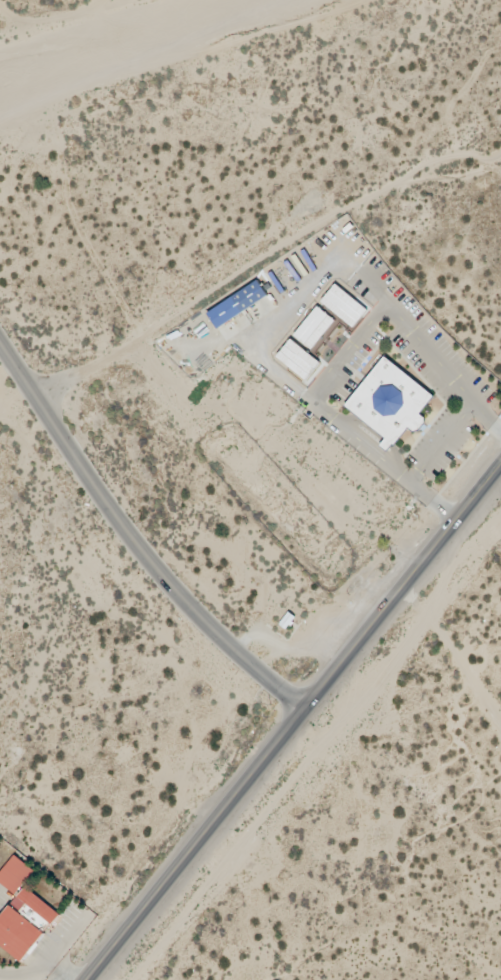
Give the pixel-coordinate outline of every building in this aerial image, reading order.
[(207,313),(216,329),(268,298),(258,282),(207,313)] [(353,329),(367,311),(335,285),(320,302),(353,329)] [(334,320),(315,307),(294,338),(312,350),(334,320)] [(320,363),(290,340),(276,358),(306,382),(320,363)] [(433,396),(383,357),(345,407),(386,438),(380,446),(388,452),(408,426),(416,432),(425,421),(418,415),(433,396)] [(15,856),(0,873),(0,883),(14,895),(34,872),(15,856)] [(24,888),(12,904),(11,904),(0,918),(0,946),(22,962),(58,914),(24,888)]
